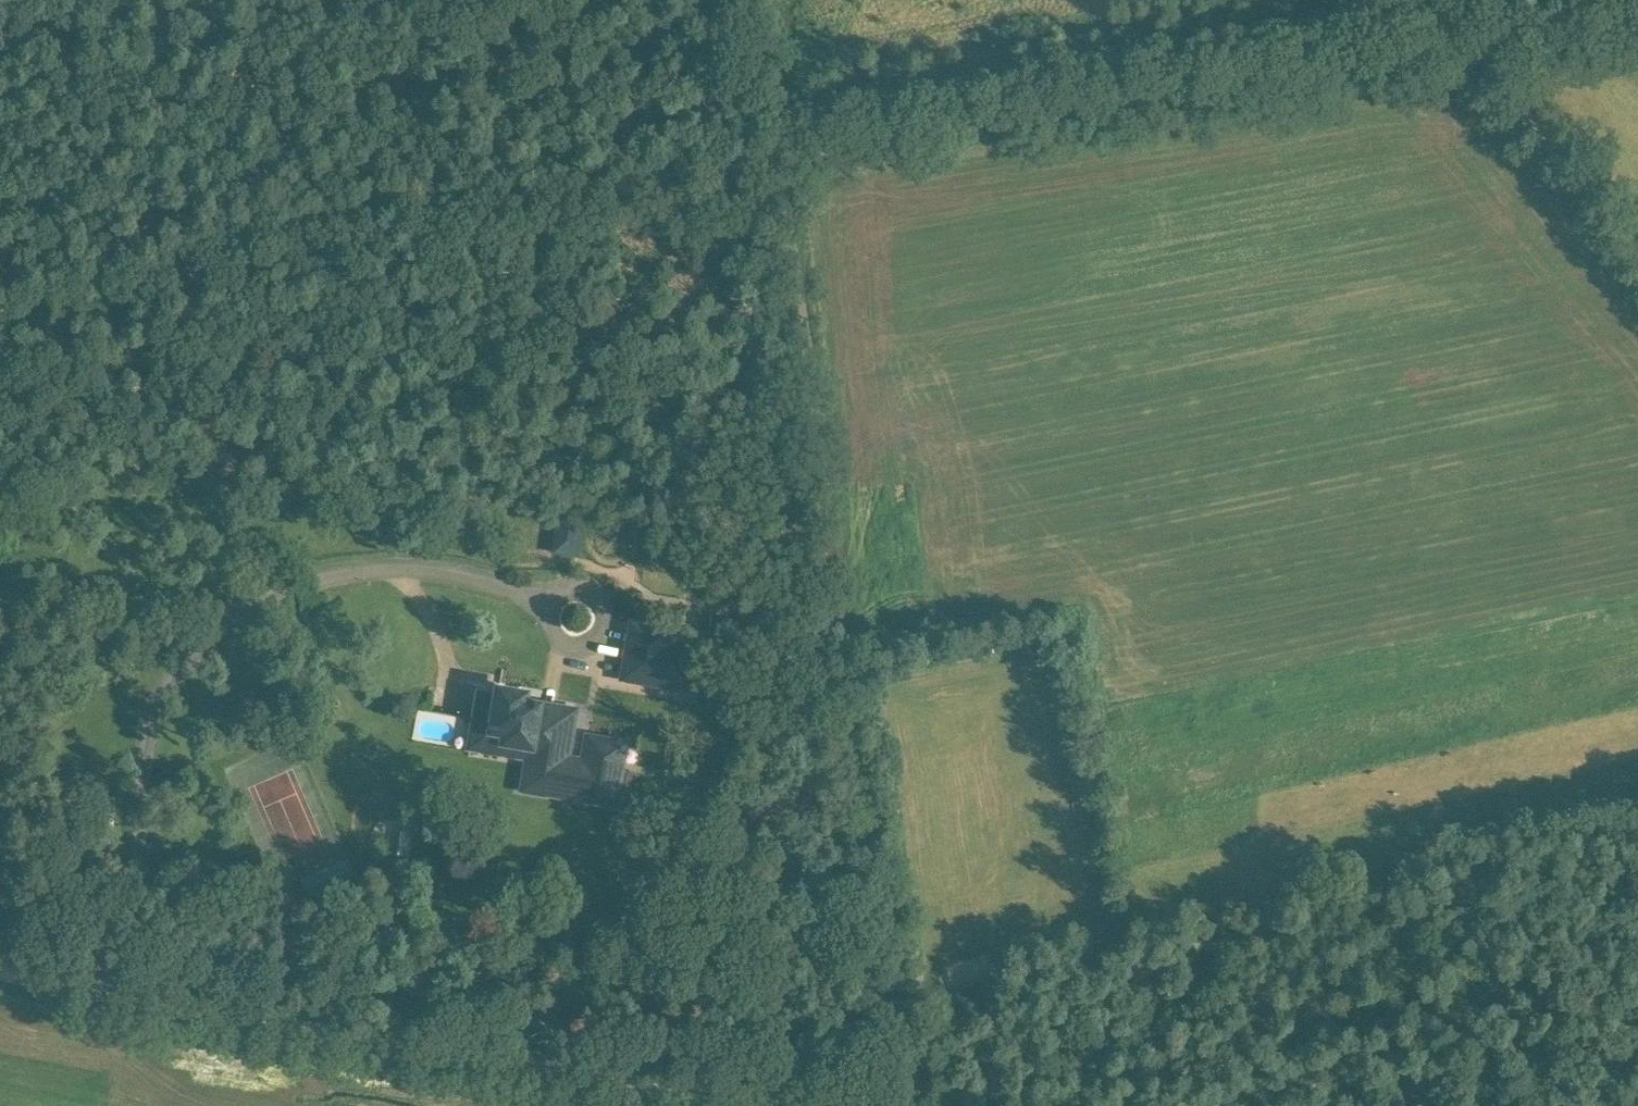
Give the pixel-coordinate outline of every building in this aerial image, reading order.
[(634,625),(625,678),(682,688),(688,652),(666,648),(669,631),(634,625)] [(499,690),(492,733),(505,735),(504,744),(531,748),(530,757),(527,771),(524,789),(614,804),(625,744),(589,738),(585,762),(567,759),(573,720),(539,715),(541,706),(537,705),(525,703),(527,695),(499,690)] [(999,1001),(1008,999),(1001,976),(949,993),(954,1011),(998,997),(999,1001)]
